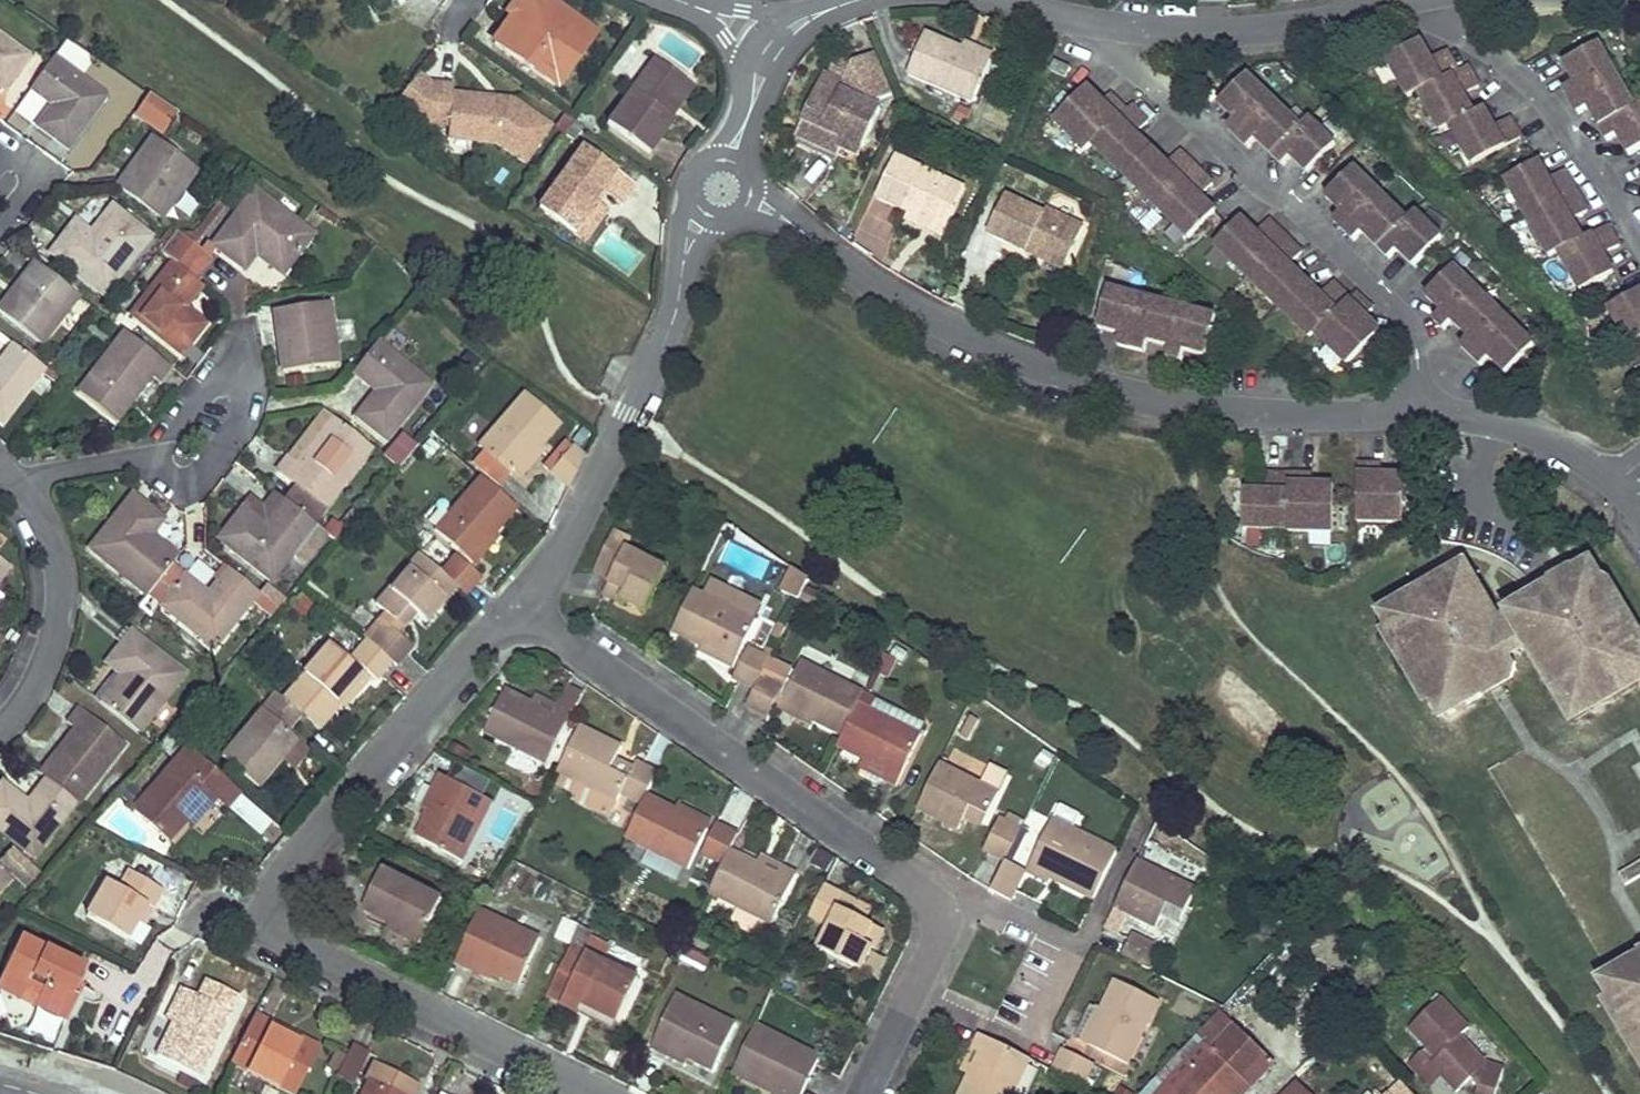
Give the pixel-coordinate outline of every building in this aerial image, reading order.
[(557,0),(517,0),(491,36),(528,64),(539,49),(553,60),(568,40),(579,48),(594,28),(557,0)] [(964,45),(928,30),(909,73),(976,101),(993,57),(964,45)] [(27,56),(0,37),(0,87),(3,90),(27,56)] [(996,51),(967,39),(964,45),(993,57),(996,51)] [(579,48),(568,40),(553,60),(539,49),(528,64),(554,83),(579,48)] [(1388,58),(1410,97),(1420,92),(1459,69),(1448,49),(1438,55),(1441,61),(1435,64),(1421,40),(1388,58)] [(1573,100),(1618,74),(1600,42),(1564,62),(1576,82),(1565,88),(1573,100)] [(687,76),(653,51),(604,119),(646,149),(670,115),(669,114),(663,109),(687,76)] [(1075,65),(1058,57),(1053,69),(1070,76),(1075,65)] [(38,126),(69,148),(106,98),(54,58),(31,89),(53,106),(38,126)] [(1459,69),(1420,92),(1442,131),(1451,125),(1475,112),(1461,87),(1467,84),(1470,90),(1481,84),(1469,64),(1459,69)] [(430,77),(419,70),(399,98),(426,118),(430,77)] [(849,83),(825,72),(822,79),(846,89),(849,83)] [(1239,137),(1275,100),(1249,74),(1220,103),(1236,119),(1228,127),(1239,137)] [(1637,106),(1618,74),(1573,100),(1580,112),(1590,107),(1601,126),(1637,106)] [(663,109),(669,114),(694,81),(687,76),(663,109)] [(512,90),(452,86),(453,79),(430,77),(426,118),(447,119),(447,124),(496,128),(495,135),(526,155),(551,117),(512,90)] [(883,106),(846,89),(822,79),(796,134),(838,154),(841,147),(845,137),(864,146),(883,106)] [(1104,102),(1104,101),(1089,86),(1083,92),(1104,111),(1108,106),(1104,102)] [(1056,120),(1088,151),(1094,145),(1128,110),(1112,93),(1104,101),(1104,102),(1108,106),(1104,111),(1083,92),(1056,120)] [(145,125),(162,102),(150,94),(134,116),(145,125)] [(35,125),(46,105),(29,96),(18,115),(35,125)] [(1302,126),(1275,100),(1239,137),(1249,147),(1257,139),(1273,155),(1302,126)] [(1128,110),(1094,145),(1126,176),(1153,148),(1133,129),(1137,124),(1142,129),(1150,120),(1134,104),(1128,110)] [(1637,106),(1601,126),(1609,139),(1619,133),(1630,153),(1639,147),(1639,104),(1637,106)] [(1451,125),(1473,164),(1523,136),(1511,116),(1501,122),(1504,127),(1499,131),(1485,106),(1475,112),(1451,125)] [(1336,143),(1310,117),(1302,126),(1273,155),(1283,165),(1292,156),(1308,172),(1336,143)] [(496,128),(447,124),(446,132),(495,135),(496,128)] [(864,146),(845,137),(841,147),(860,155),(864,146)] [(153,138),(117,187),(163,220),(198,170),(153,138)] [(584,147),(538,208),(574,234),(598,202),(593,199),(601,189),(621,203),(635,185),(584,147)] [(1126,176),(1158,207),(1198,166),(1181,150),(1173,158),(1178,163),(1173,168),(1153,148),(1126,176)] [(965,183),(895,153),(876,197),(910,211),(946,227),(965,183)] [(1507,178),(1529,217),(1578,189),(1566,169),(1556,175),(1560,180),(1554,184),(1540,159),(1507,178)] [(1198,166),(1158,207),(1191,238),(1217,210),(1197,191),(1202,186),(1206,191),(1215,182),(1198,166)] [(1345,230),(1382,192),(1355,166),(1327,195),(1343,211),(1335,219),(1345,230)] [(1578,189),(1529,217),(1551,256),(1560,251),(1584,237),(1570,213),(1576,209),(1579,215),(1589,209),(1578,189)] [(257,254),(282,274),(313,235),(257,191),(214,246),(245,270),(257,254)] [(1083,222),(1044,205),(1042,209),(1005,192),(988,231),(1028,249),(1032,241),(1067,257),(1083,222)] [(1408,218),(1382,192),(1345,230),(1356,240),(1364,231),(1380,247),(1408,218)] [(598,202),(574,234),(584,242),(607,209),(598,202)] [(196,248),(224,211),(215,204),(188,241),(180,236),(164,255),(173,263),(197,280),(211,260),(196,248)] [(52,252),(104,294),(149,237),(113,207),(111,210),(107,206),(93,205),(78,225),(74,222),(52,252)] [(1443,235),(1417,210),(1408,218),(1380,247),(1390,257),(1398,249),(1415,265),(1443,235)] [(946,227),(910,211),(904,224),(941,240),(946,227)] [(1215,244),(1248,275),(1287,235),(1270,218),(1262,227),(1267,231),(1262,236),(1242,217),(1215,244)] [(1584,237),(1560,251),(1582,290),(1615,271),(1601,246),(1607,243),(1610,249),(1620,243),(1609,223),(1584,237)] [(1287,235),(1248,275),(1280,306),(1306,279),(1286,259),(1291,255),(1296,259),(1304,251),(1287,235)] [(1067,257),(1032,241),(1028,249),(1064,265),(1067,257)] [(79,296),(35,262),(0,308),(0,312),(41,344),(79,296)] [(206,325),(187,309),(205,286),(197,280),(173,263),(132,316),(182,355),(206,325)] [(1453,320),(1482,291),(1455,265),(1427,294),(1443,310),(1435,318),(1445,328),(1453,320)] [(1280,306),(1312,337),(1316,333),(1351,297),(1334,281),(1326,289),(1331,294),(1326,298),(1306,279),(1280,306)] [(1133,347),(1145,297),(1109,287),(1099,327),(1121,332),(1119,344),(1133,347)] [(1632,346),(1639,341),(1639,290),(1610,307),(1632,346)] [(1351,297),(1316,333),(1348,364),(1376,335),(1356,316),(1361,311),(1366,315),(1367,315),(1374,307),(1357,291),(1351,297)] [(1472,355),(1509,317),(1482,291),(1453,320),(1470,336),(1462,344),(1472,355)] [(1182,306),(1145,297),(1133,347),(1146,351),(1149,340),(1171,345),(1182,306)] [(337,365),(330,305),(274,312),(282,371),(337,365)] [(1218,315),(1182,306),(1171,345),(1168,357),(1183,360),(1185,349),(1207,355),(1218,315)] [(1382,329),(1367,315),(1366,315),(1361,311),(1356,316),(1376,335),(1382,329)] [(1535,343),(1509,317),(1472,355),(1482,365),(1490,356),(1507,372),(1535,343)] [(152,378),(160,384),(173,368),(126,332),(79,391),(117,422),(152,378)] [(376,392),(356,418),(387,442),(433,384),(379,342),(353,375),(376,392)] [(3,423),(45,369),(14,346),(0,363),(0,421),(3,423)] [(537,446),(539,448),(561,424),(526,393),(480,445),(513,474),(537,446)] [(334,420),(323,411),(290,455),(291,457),(299,463),(334,420)] [(298,487),(324,508),(371,451),(334,420),(299,463),(291,457),(279,472),(298,487)] [(552,471),(572,489),(588,457),(575,444),(552,471)] [(537,446),(513,474),(519,480),(544,452),(539,448),(537,446)] [(1359,463),(1359,521),(1403,522),(1404,482),(1376,482),(1376,475),(1382,475),(1382,474),(1382,463),(1359,463)] [(1245,529),(1290,529),(1290,472),(1267,472),(1267,484),(1273,484),(1273,490),(1245,490),(1245,529)] [(1290,529),(1290,531),(1334,531),(1335,491),(1307,491),(1307,484),(1314,484),(1314,483),(1314,473),(1290,472),(1290,529)] [(1404,474),(1382,474),(1382,475),(1376,475),(1376,482),(1404,482),(1404,474)] [(496,530),(498,531),(520,506),(485,475),(438,530),(471,558),(496,530)] [(1335,483),(1314,483),(1314,484),(1307,484),(1307,491),(1335,491),(1335,483)] [(324,508),(298,487),(285,502),(312,524),(324,508)] [(252,497),(243,509),(265,527),(285,502),(273,492),(264,505),(252,497)] [(132,496),(90,550),(148,596),(179,557),(152,535),(164,521),(132,496)] [(218,540),(271,582),(316,527),(312,524),(285,502),(265,527),(243,509),(218,540)] [(496,530),(471,558),(477,564),(502,535),(498,531),(496,530)] [(624,602),(625,600),(626,598),(648,609),(668,568),(629,549),(634,539),(617,531),(602,561),(618,568),(612,580),(606,593),(624,602)] [(462,586),(443,571),(423,553),(380,602),(399,619),(411,604),(420,612),(431,622),(462,586)] [(458,555),(443,571),(462,586),(472,595),(486,579),(458,555)] [(0,559),(0,580),(10,567),(0,559)] [(618,568),(602,561),(596,572),(612,580),(618,568)] [(1385,612),(1392,625),(1402,641),(1400,649),(1418,679),(1426,681),(1435,697),(1446,714),(1488,691),(1485,685),(1509,671),(1517,666),(1510,653),(1523,646),(1539,649),(1544,659),(1541,662),(1559,692),(1562,691),(1570,703),(1584,705),(1603,694),(1601,691),(1613,684),(1615,688),(1628,680),(1639,683),(1639,682),(1639,653),(1635,645),(1639,641),(1639,640),(1631,625),(1617,602),(1607,584),(1601,588),(1593,575),(1586,562),(1571,571),(1569,580),(1555,587),(1559,595),(1548,601),(1540,601),(1522,611),(1515,615),(1512,610),(1499,618),(1483,589),(1476,593),(1461,567),(1445,576),(1442,586),(1446,593),(1429,602),(1422,590),(1385,612)] [(1569,580),(1571,571),(1569,567),(1549,579),(1555,587),(1569,580)] [(162,606),(214,649),(258,596),(228,571),(208,595),(186,576),(162,606)] [(808,578),(795,571),(784,593),(797,600),(808,578)] [(1607,584),(1617,602),(1624,598),(1612,580),(1593,575),(1601,588),(1607,584)] [(1445,576),(1422,590),(1429,602),(1446,593),(1442,586),(1445,576)] [(697,589),(760,620),(765,610),(703,578),(697,589)] [(812,580),(808,578),(797,600),(802,602),(812,580)] [(1559,595),(1555,587),(1549,579),(1535,593),(1540,601),(1548,601),(1559,595)] [(740,660),(760,620),(697,589),(676,631),(706,647),(708,644),(740,660)] [(1535,593),(1517,603),(1522,611),(1540,601),(1535,593)] [(411,604),(399,619),(408,626),(420,612),(411,604)] [(397,661),(401,665),(417,646),(389,622),(373,641),(397,661)] [(1402,641),(1392,625),(1383,630),(1426,703),(1435,697),(1426,681),(1418,679),(1400,649),(1402,641)] [(108,664),(123,676),(102,704),(140,733),(185,675),(132,633),(108,664)] [(381,679),(397,661),(373,641),(371,639),(356,657),(381,679)] [(704,652),(736,668),(740,660),(708,644),(706,647),(704,652)] [(307,714),(324,729),(346,703),(344,701),(367,674),(333,645),(288,698),(307,714)] [(754,685),(761,672),(769,656),(752,647),(737,677),(754,685)] [(814,717),(844,732),(863,692),(865,689),(802,658),(783,698),(815,714),(814,717)] [(1485,685),(1488,691),(1513,677),(1509,671),(1485,685)] [(782,682),(761,672),(754,685),(745,703),(766,713),(782,682)] [(350,706),(373,679),(367,674),(344,701),(346,703),(350,706)] [(1639,686),(1639,684),(1639,683),(1628,680),(1615,688),(1613,684),(1601,691),(1603,694),(1584,705),(1570,703),(1565,705),(1573,720),(1615,700),(1639,686)] [(485,733),(549,765),(574,714),(558,706),(554,714),(533,703),(506,690),(485,733)] [(293,730),(307,714),(288,698),(281,692),(227,755),(263,786),(285,760),(301,741),(303,738),(293,730)] [(895,787),(926,723),(863,692),(844,732),(838,743),(853,750),(857,743),(878,753),(889,759),(878,779),(895,787)] [(554,714),(558,706),(537,696),(533,703),(554,714)] [(815,714),(783,698),(779,706),(812,722),(814,717),(815,714)] [(79,805),(126,745),(78,708),(67,722),(75,730),(40,775),(46,780),(28,803),(2,783),(0,786),(0,830),(36,858),(78,804),(79,805)] [(610,769),(616,756),(621,747),(581,728),(559,772),(563,775),(617,801),(621,793),(643,804),(648,795),(659,773),(636,762),(634,765),(628,778),(610,769)] [(312,750),(301,741),(285,760),(296,770),(312,750)] [(857,743),(853,750),(867,757),(874,761),(878,753),(857,743)] [(210,763),(191,746),(179,760),(198,777),(210,763)] [(861,771),(878,779),(889,759),(878,753),(874,761),(867,757),(861,771)] [(628,778),(634,765),(616,756),(610,769),(628,778)] [(172,840),(189,820),(214,791),(220,797),(230,805),(242,790),(210,763),(198,777),(179,760),(136,810),(172,840)] [(958,825),(965,813),(969,803),(987,812),(999,789),(940,760),(918,805),(958,825)] [(617,801),(563,775),(558,786),(578,796),(575,801),(610,818),(619,802),(617,801)] [(417,838),(440,850),(464,862),(494,803),(441,776),(424,810),(430,813),(417,838)] [(189,820),(196,825),(220,797),(214,791),(189,820)] [(648,795),(643,804),(627,837),(689,867),(708,829),(674,812),(676,809),(648,795)] [(261,836),(272,824),(242,797),(231,808),(261,836)] [(965,813),(983,822),(987,812),(969,803),(965,813)] [(674,812),(708,829),(712,821),(679,804),(676,809),(674,812)] [(984,846),(1006,857),(1022,825),(1000,814),(984,846)] [(1066,871),(1062,879),(1094,895),(1118,847),(1052,814),(1032,854),(1066,871)] [(703,851),(725,862),(731,849),(740,831),(718,820),(703,851)] [(774,922),(799,872),(783,865),(779,873),(759,863),(731,849),(725,862),(710,891),(741,906),(735,917),(737,923),(759,935),(765,933),(771,921),(774,922)] [(1066,871),(1032,854),(1027,866),(1061,883),(1062,879),(1066,871)] [(779,873),(783,865),(763,855),(759,863),(779,873)] [(1011,898),(1027,866),(1006,857),(991,888),(1011,898)] [(1155,924),(1162,911),(1166,901),(1183,910),(1194,888),(1137,860),(1115,904),(1155,924)] [(1618,873),(1625,884),(1639,875),(1639,860),(1618,873)] [(12,880),(0,867),(0,893),(12,880)] [(141,921),(151,905),(157,908),(168,889),(134,870),(119,895),(107,888),(93,914),(132,937),(141,921)] [(396,921),(427,937),(445,899),(385,870),(365,910),(394,925),(396,921)] [(865,970),(876,948),(879,949),(889,930),(872,921),(841,906),(847,895),(826,885),(811,914),(833,924),(821,948),(865,970)] [(872,921),(877,910),(847,895),(841,906),(872,921)] [(1162,911),(1179,919),(1183,910),(1166,901),(1162,911)] [(141,921),(148,925),(157,908),(151,905),(141,921)] [(522,982),(544,937),(482,908),(456,961),(491,977),(495,969),(522,982)] [(391,932),(421,947),(427,937),(396,921),(394,925),(391,932)] [(1152,969),(1163,947),(1131,931),(1120,953),(1152,969)] [(68,1022),(80,997),(75,995),(88,969),(25,938),(4,979),(43,999),(38,1008),(68,1022)] [(589,954),(574,946),(549,997),(565,1005),(570,996),(599,1010),(619,1020),(640,978),(607,962),(613,947),(596,939),(589,954)] [(1602,976),(1613,994),(1623,1012),(1622,1019),(1639,1049),(1639,953),(1602,976)] [(1088,1044),(1126,1063),(1158,999),(1115,978),(1101,1007),(1105,1009),(1088,1044)] [(0,987),(0,989),(38,1008),(43,999),(4,979),(0,987)] [(161,1055),(202,1076),(244,997),(211,980),(203,997),(194,992),(178,1023),(161,1055)] [(178,1023),(194,992),(187,988),(170,1019),(178,1023)] [(689,1056),(716,1069),(739,1023),(678,993),(653,1045),(686,1061),(689,1056)] [(1639,1063),(1639,1049),(1622,1019),(1623,1012),(1613,994),(1603,1000),(1639,1063)] [(570,996),(565,1005),(595,1019),(599,1010),(570,996)] [(1092,1003),(1075,1037),(1088,1044),(1105,1009),(1101,1007),(1092,1003)] [(24,1029),(22,1032),(55,1045),(63,1024),(19,1007),(12,1025),(24,1029)] [(299,1037),(296,1043),(273,1032),(276,1026),(259,1018),(235,1065),(293,1093),(303,1093),(325,1050),(299,1037)] [(820,1055),(757,1024),(733,1071),(763,1085),(766,1077),(800,1093),(801,1093),(820,1055)] [(296,1043),(299,1037),(276,1025),(276,1026),(273,1032),(296,1043)] [(1276,1064),(1238,1027),(1174,1093),(1247,1093),(1276,1064)] [(1031,1057),(981,1032),(973,1049),(981,1053),(970,1075),(960,1093),(1013,1093),(1031,1057)] [(357,1086),(369,1051),(349,1044),(337,1079),(357,1086)] [(1085,1083),(1095,1062),(1064,1047),(1054,1068),(1085,1083)] [(981,1053),(973,1049),(962,1071),(970,1075),(981,1053)] [(1439,1060),(1431,1051),(1411,1067),(1432,1091),(1445,1078),(1433,1065),(1439,1060)] [(421,1083),(375,1061),(367,1078),(373,1081),(366,1093),(416,1093),(421,1083)] [(766,1077),(763,1085),(774,1091),(773,1093),(800,1093),(766,1077)] [(1301,1079),(1285,1093),(1315,1093),(1301,1079)]
